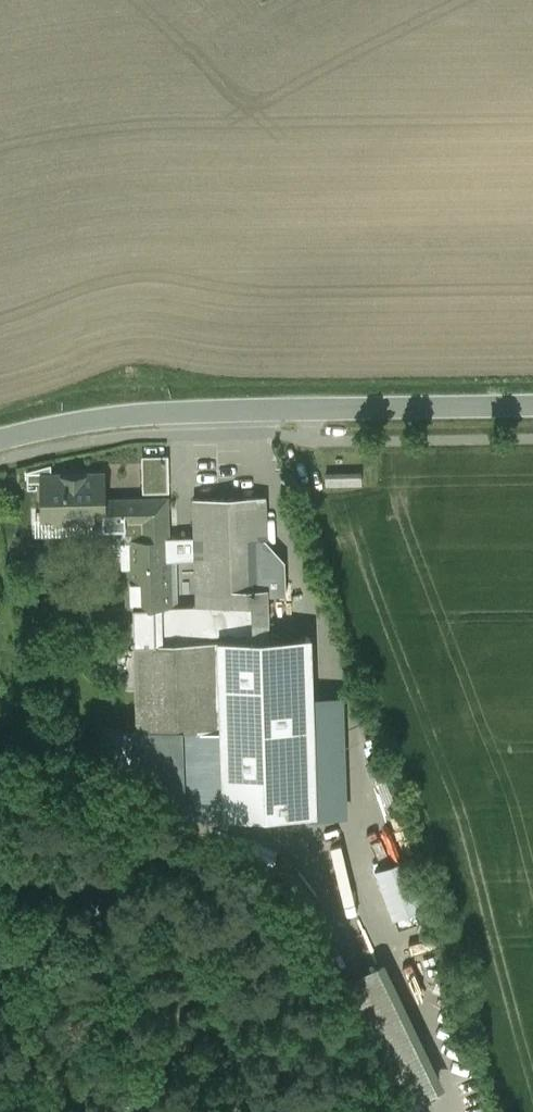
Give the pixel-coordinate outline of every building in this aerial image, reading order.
[(361,472),(327,474),(328,483),(362,481),(361,472)] [(102,475),(42,476),(43,509),(43,518),(66,517),(92,516),(102,516),(102,500),(102,475)] [(264,496),(193,498),(196,605),(267,603),(264,496)] [(164,498),(102,500),(102,516),(92,516),(93,536),(98,542),(103,541),(125,540),(127,607),(133,606),(168,606),(166,536),(164,498)] [(66,517),(43,518),(43,509),(36,509),(37,533),(66,532),(66,517)] [(168,606),(133,606),(134,641),(268,638),(267,603),(196,605),(168,606)] [(268,638),(134,641),(136,727),(219,725),(222,814),(310,811),(304,637),(268,638)] [(406,854),(375,866),(395,917),(426,904),(406,854)]
